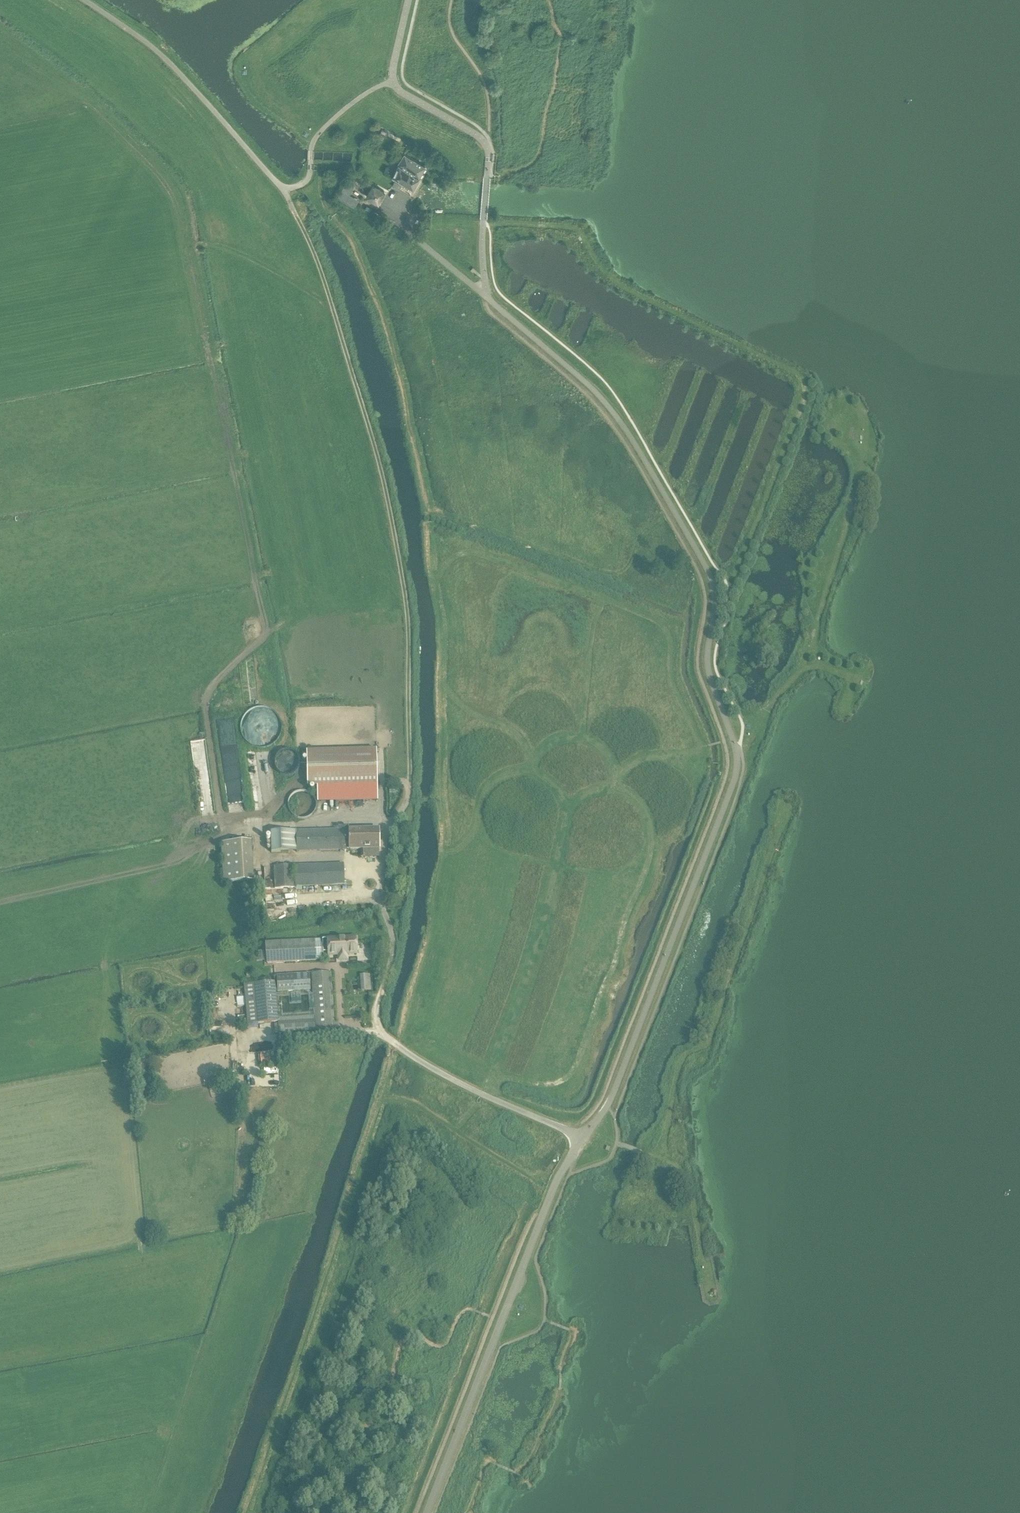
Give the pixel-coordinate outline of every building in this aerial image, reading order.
[(419,176),(421,172),(422,171),(424,167),(425,166),(423,165),(417,162),(417,161),(403,153),(402,155),(403,155),(397,164),(398,165),(391,177),(405,184),(411,187),(412,188),(413,187),(413,186),(417,178),(418,178),(419,176)] [(392,186),(398,190),(401,184),(394,180),(392,186)] [(355,186),(348,182),(345,188),(351,192),(355,186)] [(366,196),(377,202),(384,191),(371,184),(367,190),(369,191),(366,196)] [(376,749),(306,751),(307,786),(317,786),(317,800),(378,798),(376,749)] [(379,849),(378,829),(270,832),(271,852),(379,849)] [(223,883),(253,881),(251,841),(221,843),(223,883)] [(295,886),(344,885),(343,864),(294,866),(295,886)] [(274,888),(293,888),(292,866),(274,867),(274,888)] [(357,954),(355,937),(266,944),(267,964),(323,960),(323,952),(328,952),(328,956),(357,954)] [(276,1019),(274,982),(244,985),(247,1025),(277,1022),(277,1033),(334,1029),(330,972),(312,974),(315,1017),(276,1019)] [(310,990),(309,974),(277,976),(278,992),(310,990)]
